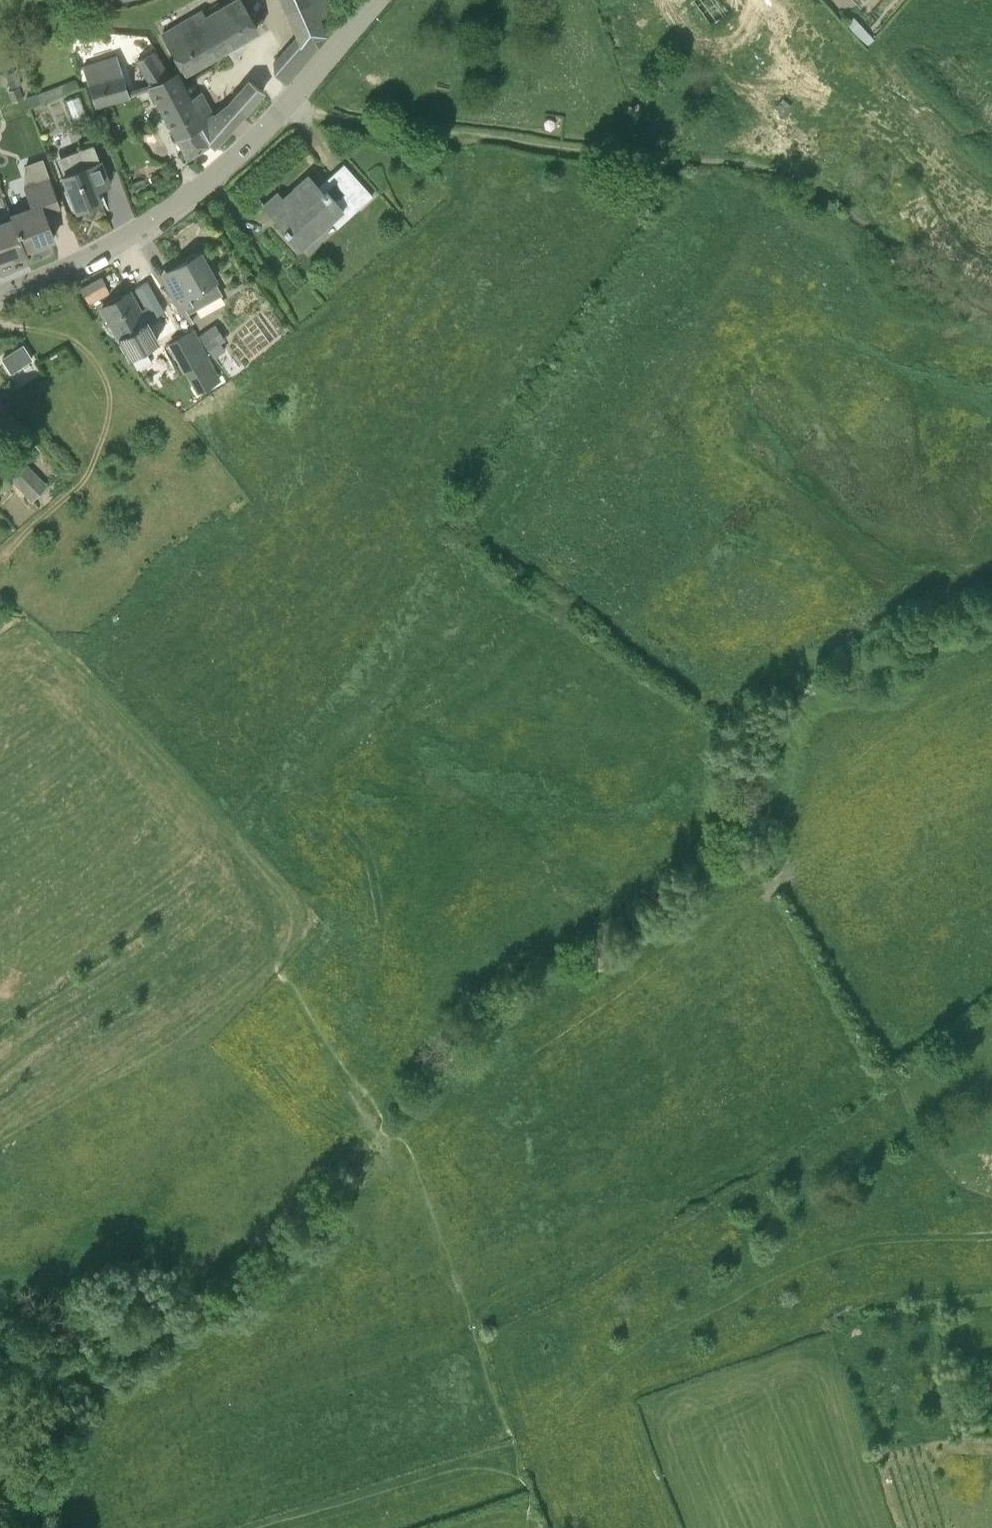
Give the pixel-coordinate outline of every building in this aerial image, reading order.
[(257,28),(240,0),(235,0),(207,16),(204,10),(163,34),(183,71),(257,28)] [(331,16),(324,0),(284,0),(299,34),(273,64),(273,73),(284,82),(316,44),(313,38),(325,33),(319,21),(331,16)] [(874,38),(853,17),(846,24),(867,45),(874,38)] [(140,56),(151,78),(171,68),(160,46),(140,56)] [(130,98),(117,55),(83,65),(95,108),(130,98)] [(188,156),(208,143),(199,125),(202,124),(214,117),(201,93),(188,100),(174,74),(170,76),(150,87),(188,156)] [(38,93),(41,102),(79,89),(75,79),(53,87),(38,93)] [(212,145),(224,134),(230,129),(243,115),(263,92),(264,91),(250,81),(229,104),(217,114),(214,117),(202,124),(205,129),(202,130),(209,142),(212,145)] [(108,178),(100,160),(93,143),(54,159),(61,174),(68,192),(76,210),(100,200),(94,184),(108,178)] [(337,228),(373,195),(343,163),(343,164),(348,170),(335,182),(346,194),(334,205),(307,176),(283,198),(291,206),(276,219),(285,228),(282,230),(301,248),(330,222),(337,228)] [(47,220),(45,213),(57,208),(48,175),(22,184),(30,206),(10,212),(24,249),(54,238),(47,220)] [(158,175),(151,179),(154,185),(161,181),(158,175)] [(10,212),(9,213),(10,216),(0,220),(0,262),(25,253),(23,249),(24,249),(10,212)] [(216,281),(210,270),(200,253),(171,269),(177,279),(167,284),(166,284),(165,284),(175,302),(179,311),(193,304),(189,296),(216,281)] [(143,264),(130,272),(149,299),(161,291),(143,264)] [(84,283),(91,300),(113,291),(106,275),(84,283)] [(118,340),(151,319),(145,309),(141,312),(130,292),(101,308),(111,325),(118,340)] [(219,341),(209,327),(203,331),(196,335),(207,350),(208,349),(212,346),(219,341)] [(193,330),(170,343),(195,389),(218,376),(193,330)] [(23,344),(2,358),(11,373),(33,360),(23,344)] [(12,481),(28,497),(43,482),(28,466),(12,481)]
